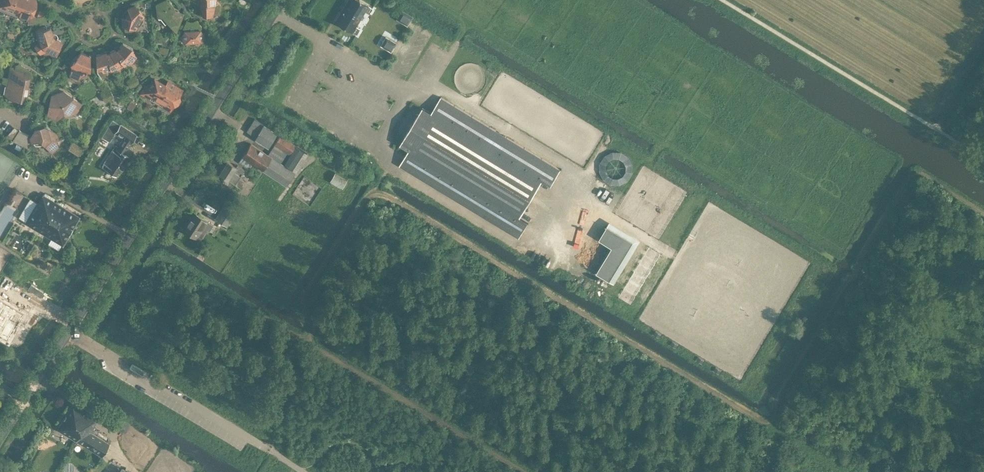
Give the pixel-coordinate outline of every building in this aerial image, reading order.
[(17,14),(23,5),(25,0),(0,0),(0,8),(17,14)] [(37,6),(37,0),(25,0),(23,5),(17,14),(29,18),(34,14),(33,12),(35,7),(37,6)] [(164,0),(157,4),(158,15),(159,18),(161,18),(165,24),(169,21),(175,28),(175,27),(176,27),(177,27),(181,16),(175,14),(176,11),(169,2),(164,0)] [(199,2),(202,11),(200,12),(200,15),(213,15),(214,13),(219,13),(221,3),(219,0),(191,0),(199,2)] [(336,21),(344,26),(343,26),(344,27),(345,26),(357,34),(360,29),(356,26),(365,11),(369,13),(373,8),(360,1),(361,0),(359,0),(348,0),(336,21)] [(144,20),(142,18),(144,15),(135,5),(128,8),(129,11),(125,17),(122,17),(123,25),(125,25),(125,30),(132,32),(133,27),(136,28),(137,25),(140,26),(144,20)] [(413,16),(402,10),(397,19),(407,25),(413,16)] [(203,40),(205,36),(200,29),(202,27),(197,19),(194,21),(194,23),(190,23),(190,22),(187,20),(183,28),(185,31),(182,36),(185,41),(190,41),(192,43),(195,42),(197,41),(203,40)] [(51,27),(47,29),(45,29),(44,28),(36,30),(39,41),(36,46),(41,53),(46,51),(57,55),(61,48),(59,47),(62,42),(57,37),(54,39),(52,36),(54,34),(51,27)] [(396,42),(386,36),(381,45),(391,51),(396,42)] [(129,61),(132,62),(137,56),(132,49),(133,47),(123,43),(117,50),(123,56),(121,59),(125,64),(129,61)] [(160,46),(158,51),(167,54),(169,48),(160,46)] [(116,67),(118,68),(125,64),(121,59),(123,56),(117,50),(115,48),(108,53),(112,60),(110,63),(112,68),(116,67)] [(108,53),(107,51),(96,54),(98,72),(102,78),(102,77),(106,73),(105,71),(112,68),(110,63),(112,60),(108,53)] [(91,71),(90,55),(81,52),(75,60),(73,59),(70,63),(72,65),(71,76),(77,80),(85,72),(86,73),(87,72),(87,71),(91,71)] [(30,80),(34,79),(32,71),(28,70),(26,69),(27,68),(19,64),(16,65),(16,67),(10,66),(8,78),(28,87),(30,80)] [(139,82),(136,76),(131,78),(136,85),(139,82)] [(31,88),(28,87),(8,78),(4,77),(3,82),(7,84),(5,94),(10,98),(22,101),(25,93),(28,94),(31,88)] [(131,78),(127,81),(130,87),(136,85),(131,78)] [(150,87),(146,85),(141,93),(151,98),(152,96),(155,98),(154,99),(160,103),(161,101),(160,101),(169,87),(166,85),(158,80),(156,84),(153,82),(150,87)] [(177,86),(168,81),(166,85),(169,87),(160,101),(161,101),(165,104),(166,107),(171,110),(174,104),(178,103),(180,99),(179,95),(183,89),(177,86)] [(83,103),(64,91),(52,95),(50,101),(52,103),(51,107),(49,108),(48,115),(56,120),(64,114),(67,115),(73,114),(74,111),(77,112),(83,103)] [(114,97),(111,91),(106,92),(110,100),(114,97)] [(106,92),(102,96),(105,101),(110,100),(106,92)] [(441,97),(432,112),(423,107),(401,144),(409,149),(400,165),(520,237),(529,221),(521,216),(543,180),(551,185),(561,169),(441,97)] [(136,103),(131,100),(127,107),(132,110),(136,103)] [(263,124),(255,117),(246,131),(255,137),(254,138),(268,147),(278,132),(264,123),(263,124)] [(120,176),(132,157),(125,153),(137,134),(112,119),(102,138),(109,142),(115,133),(123,138),(118,146),(116,144),(112,150),(102,165),(110,169),(120,176)] [(40,139),(53,153),(59,147),(57,139),(59,139),(58,133),(48,127),(39,130),(35,128),(31,135),(25,132),(20,144),(28,147),(31,142),(40,139)] [(25,132),(20,129),(13,140),(20,144),(25,132)] [(251,143),(238,162),(249,169),(252,164),(286,187),(296,172),(281,162),(287,153),(290,155),(284,163),(296,171),(309,153),(297,145),(281,134),(268,154),(251,143)] [(83,147),(73,141),(69,147),(79,154),(83,147)] [(227,160),(218,173),(235,184),(242,188),(249,177),(243,173),(245,169),(238,164),(237,166),(227,160)] [(348,179),(335,171),(329,181),(342,189),(348,179)] [(90,181),(83,177),(79,185),(86,189),(90,181)] [(64,245),(81,216),(44,194),(38,203),(30,198),(19,217),(26,221),(26,222),(64,245)] [(225,203),(215,219),(227,227),(237,210),(225,203)] [(197,237),(201,239),(207,230),(210,231),(214,225),(194,212),(182,229),(196,239),(197,237)] [(633,240),(608,225),(600,238),(612,246),(597,272),(610,280),(633,240)] [(8,337),(24,311),(0,296),(0,332),(8,337)] [(103,457),(110,443),(91,432),(99,418),(72,402),(56,429),(103,457)] [(125,433),(128,427),(111,416),(108,422),(125,433)]
